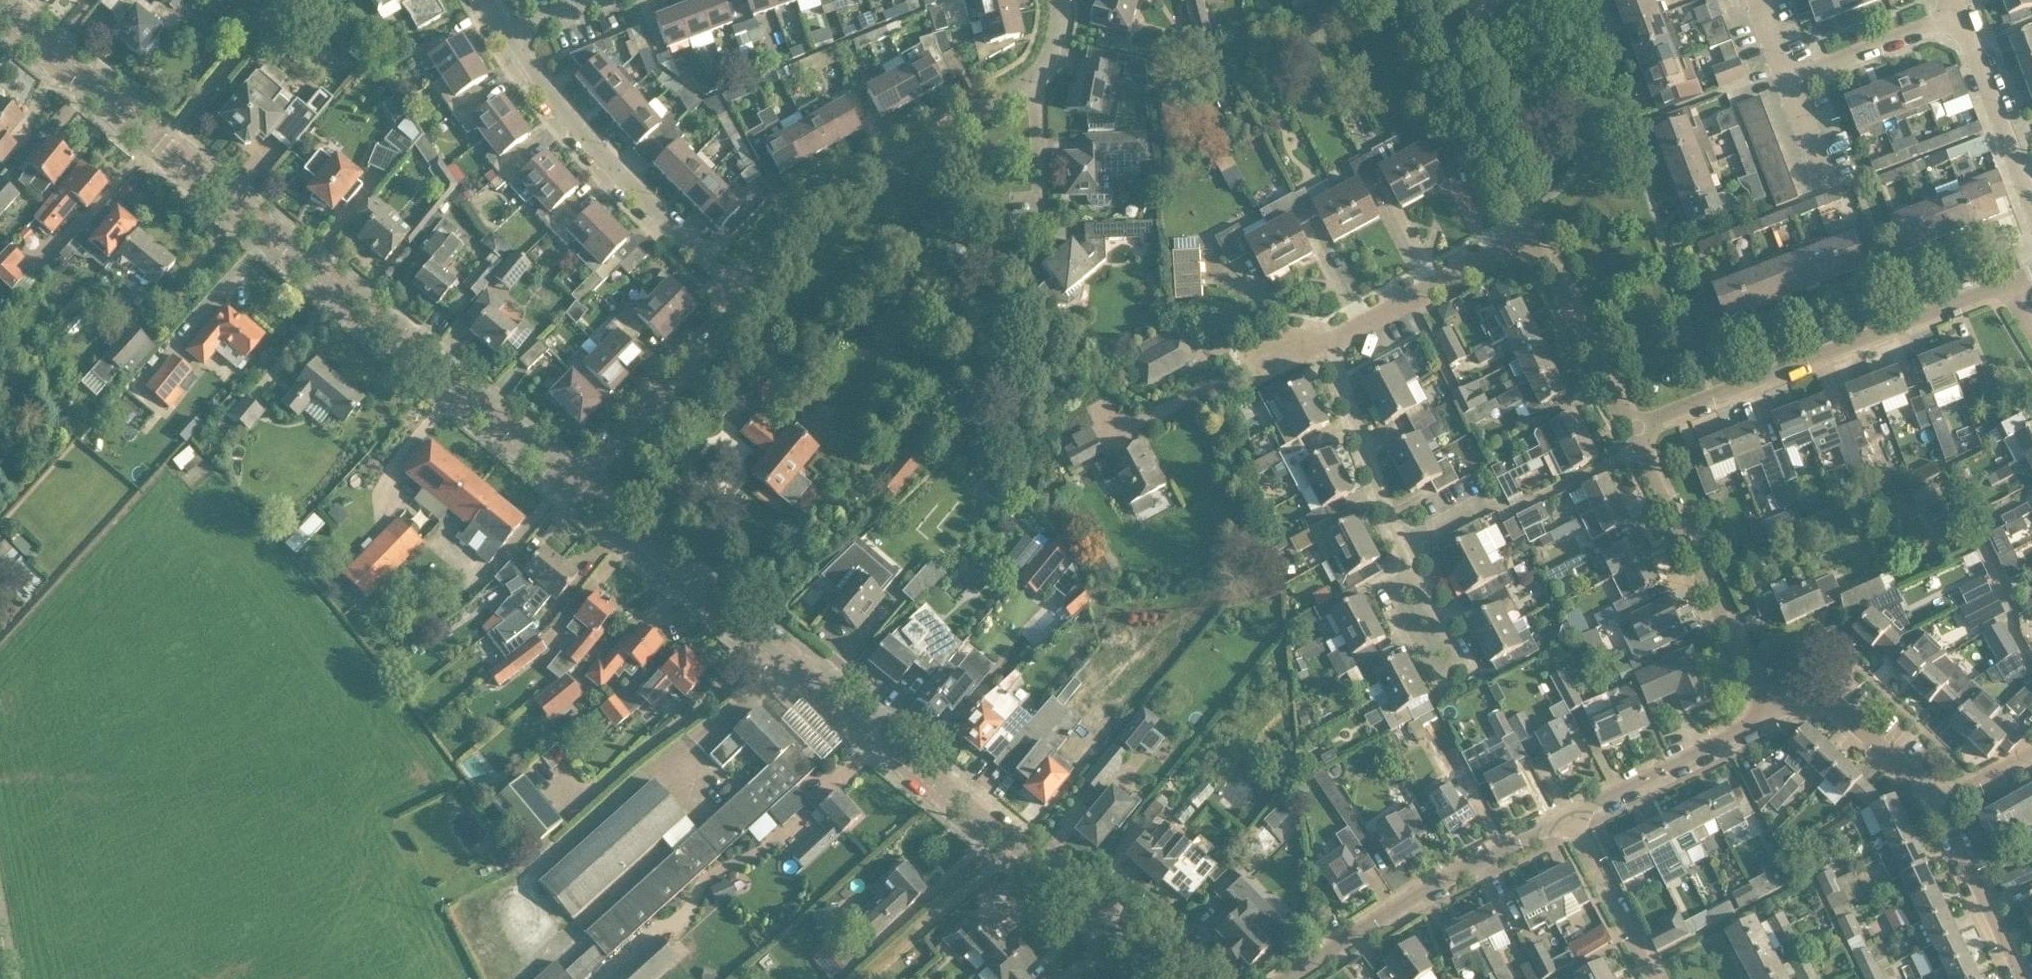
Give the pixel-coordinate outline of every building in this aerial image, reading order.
[(111,13),(113,15),(123,22),(120,29),(118,28),(113,35),(137,55),(140,58),(146,51),(159,50),(158,37),(163,30),(175,16),(156,0),(150,7),(142,1),(143,0),(122,0),(114,10),(111,13)] [(174,10),(182,0),(166,0),(164,2),(174,10)] [(378,12),(398,0),(420,29),(446,14),(438,0),(371,0),(378,12)] [(698,2),(710,32),(732,24),(723,0),(702,0),(698,2)] [(772,0),(748,0),(753,17),(775,9),(772,0)] [(775,9),(797,2),(797,0),(772,0),(775,9)] [(980,22),(1017,13),(1014,0),(963,0),(969,24),(980,22)] [(1112,29),(1113,27),(1130,32),(1139,0),(1108,0),(1108,2),(1101,0),(1099,0),(1098,7),(1094,8),(1093,13),(1095,17),(1093,24),(1112,29)] [(1197,33),(1198,35),(1212,31),(1204,0),(1190,0),(1189,0),(1197,33)] [(1628,28),(1666,14),(1662,3),(1656,5),(1654,0),(1632,0),(1619,5),(1628,28)] [(1702,26),(1723,18),(1716,0),(1705,0),(1714,22),(1702,26)] [(1836,0),(1792,0),(1799,18),(1813,13),(1818,24),(1841,15),(1836,0)] [(1841,15),(1864,6),(1862,0),(1836,0),(1841,15)] [(2009,15),(2031,7),(2031,0),(2004,0),(2009,15)] [(299,12),(305,19),(308,22),(319,13),(311,2),(299,12)] [(698,2),(677,10),(688,41),(710,32),(698,2)] [(898,17),(909,12),(906,4),(894,9),(898,17)] [(947,28),(941,6),(929,10),(935,31),(947,28)] [(898,17),(894,9),(883,13),(886,22),(898,17)] [(688,41),(677,10),(655,18),(667,49),(688,41)] [(869,13),(858,17),(863,28),(874,23),(869,13)] [(1017,13),(980,22),(983,34),(974,39),(973,40),(979,64),(1014,45),(1014,44),(1011,45),(1010,40),(1023,37),(1017,13)] [(1628,28),(1637,51),(1669,39),(1664,26),(1670,24),(1666,14),(1628,28)] [(1718,46),(1719,47),(1732,42),(1723,18),(1702,26),(1711,49),(1718,46)] [(747,32),(759,27),(756,20),(744,24),(747,32)] [(898,23),(886,28),(890,36),(901,31),(898,23)] [(732,28),(735,36),(740,49),(750,45),(745,32),(747,32),(744,24),(732,28)] [(631,30),(639,53),(648,50),(639,27),(631,30)] [(275,35),(282,43),(291,36),(284,28),(275,35)] [(890,36),(886,28),(875,33),(878,41),(890,36)] [(2020,65),(2031,61),(2031,32),(2011,41),(2020,65)] [(1200,43),(1198,35),(1197,33),(1189,35),(1187,41),(1189,46),(1200,43)] [(940,79),(950,73),(941,57),(936,45),(933,34),(918,39),(921,47),(926,56),(906,67),(922,96),(943,84),(940,79)] [(435,68),(442,78),(474,57),(461,37),(444,48),(437,37),(413,52),(425,71),(426,70),(435,68)] [(853,42),(856,50),(868,45),(865,37),(853,42)] [(575,78),(591,96),(615,74),(606,63),(610,60),(609,59),(606,51),(613,48),(610,39),(569,55),(583,71),(575,78)] [(1637,51),(1646,74),(1683,60),(1679,49),(1674,52),(1669,39),(1637,51)] [(1732,42),(1719,47),(1725,63),(1712,69),(1719,87),(1746,77),(1732,42)] [(805,55),(801,46),(789,51),(793,59),(805,55)] [(648,50),(639,53),(644,64),(652,61),(648,50)] [(950,73),(953,79),(964,72),(952,50),(941,57),(950,73)] [(659,56),(662,64),(672,60),(669,53),(659,56)] [(382,55),(376,59),(380,67),(389,62),(386,56),(382,55)] [(1147,62),(1118,56),(1116,64),(1125,65),(1123,76),(1148,81),(1147,62)] [(441,97),(453,116),(477,99),(470,89),(487,78),(474,57),(442,78),(449,89),(442,96),(441,97)] [(811,59),(799,64),(802,72),(814,67),(811,59)] [(1687,69),(1683,60),(1646,74),(1655,98),(1657,98),(1661,109),(1703,94),(1692,68),(1687,69)] [(1066,110),(1088,114),(1088,131),(1088,133),(1114,132),(1114,130),(1113,130),(1113,118),(1109,118),(1109,116),(1104,115),(1109,89),(1114,90),(1119,68),(1083,61),(1078,87),(1071,86),(1066,110)] [(2030,90),(2031,89),(2031,61),(2020,65),(2030,90)] [(802,72),(799,64),(787,68),(791,76),(802,72)] [(1941,64),(1917,73),(1929,105),(1942,100),(1945,106),(1970,96),(1958,66),(1944,72),(1941,64)] [(906,67),(886,78),(902,107),(922,96),(906,67)] [(606,113),(631,91),(637,85),(621,68),(615,74),(591,96),(606,113)] [(292,105),(280,96),(284,91),(260,72),(256,73),(256,72),(255,72),(245,85),(246,85),(246,89),(234,103),(233,103),(230,106),(231,106),(222,118),(238,131),(236,133),(237,138),(245,145),(250,144),(259,133),(266,139),(269,135),(289,152),(333,100),(321,90),(307,108),(297,100),(292,105)] [(1917,73),(1894,82),(1908,119),(1931,111),(1929,105),(1917,73)] [(657,81),(667,89),(672,82),(662,74),(657,81)] [(772,84),(768,76),(757,81),(760,89),(772,84)] [(902,107),(886,78),(866,89),(882,118),(902,107)] [(721,89),(718,80),(706,85),(709,93),(721,89)] [(760,89),(757,81),(722,95),(726,102),(760,89)] [(672,82),(667,89),(678,96),(683,89),(672,82)] [(1894,82),(1871,91),(1883,123),(1895,118),(1898,124),(1908,119),(1894,82)] [(606,113),(621,130),(646,108),(631,91),(606,113)] [(1883,123),(1871,91),(1847,100),(1861,137),(1872,133),(1870,127),(1883,123)] [(477,129),(485,139),(515,116),(500,96),(484,109),(477,99),(453,116),(467,134),(468,133),(477,129)] [(1738,105),(1742,117),(1765,108),(1760,97),(1738,105)] [(1,165),(17,145),(7,137),(23,117),(0,98),(0,164),(1,165)] [(797,109),(804,123),(820,152),(840,141),(824,112),(816,99),(797,109)] [(845,101),(824,112),(840,141),(861,130),(845,101)] [(415,144),(416,145),(423,136),(402,105),(401,104),(391,116),(397,125),(385,140),(404,157),(405,156),(410,150),(410,149),(411,148),(411,149),(415,144)] [(653,165),(677,142),(683,135),(675,126),(679,123),(669,112),(658,122),(646,108),(621,130),(636,147),(633,151),(650,169),(653,165)] [(1656,132),(1665,156),(1709,139),(1704,125),(1703,126),(1699,116),(1693,118),(1689,108),(1662,118),(1666,128),(1656,132)] [(1742,117),(1747,128),(1769,119),(1765,108),(1742,117)] [(1740,127),(1733,110),(1720,114),(1717,121),(1722,134),(1730,131),(1740,127)] [(717,117),(723,128),(731,124),(725,113),(717,117)] [(495,170),(499,176),(522,157),(514,148),(530,136),(515,116),(485,139),(492,149),(487,157),(486,158),(495,170)] [(1747,128),(1751,139),(1773,131),(1769,119),(1747,128)] [(784,134),(785,134),(777,120),(763,127),(764,130),(747,139),(759,161),(769,155),(780,174),(800,163),(784,134)] [(804,123),(785,134),(784,134),(800,163),(820,152),(804,123)] [(1425,144),(1404,155),(1424,195),(1447,182),(1433,155),(1444,149),(1430,123),(1418,130),(1425,144)] [(723,128),(735,149),(743,145),(731,124),(723,128)] [(1730,131),(1739,154),(1748,150),(1740,127),(1730,131)] [(1965,128),(1941,137),(1945,146),(1969,137),(1965,128)] [(1751,139),(1755,150),(1778,142),(1773,131),(1751,139)] [(423,136),(416,145),(429,163),(428,164),(430,168),(429,170),(435,180),(438,179),(444,187),(410,228),(393,214),(393,213),(373,197),(351,224),(362,233),(357,238),(385,261),(404,239),(409,244),(448,198),(455,190),(458,185),(439,156),(438,157),(423,136)] [(1137,175),(1136,153),(1144,153),(1144,136),(1085,138),(1085,154),(1064,154),(1066,196),(1086,195),(1088,195),(1088,197),(1090,202),(1094,206),(1100,207),(1105,206),(1109,202),(1110,196),(1109,175),(1137,175)] [(1891,145),(1895,155),(1898,164),(1922,155),(1914,136),(1891,145)] [(1915,136),(1914,136),(1922,155),(1945,146),(1941,137),(1918,146),(1915,136)] [(1665,156),(1673,179),(1711,165),(1711,164),(1718,161),(1709,139),(1665,156)] [(51,184),(73,157),(71,155),(70,152),(65,148),(62,148),(51,140),(38,156),(34,153),(20,170),(25,173),(18,182),(27,190),(30,186),(39,174),(51,184)] [(653,165),(670,182),(693,159),(677,142),(653,165)] [(1755,150),(1760,162),(1782,153),(1778,142),(1755,150)] [(1971,143),(1947,152),(1951,161),(1974,152),(1971,143)] [(735,149),(746,170),(754,166),(743,145),(735,149)] [(1739,154),(1748,177),(1757,174),(1748,150),(1739,154)] [(1947,152),(1924,161),(1928,170),(1951,161),(1947,152)] [(313,195),(310,200),(326,209),(327,206),(332,210),(343,197),(349,202),(363,186),(356,181),(360,176),(336,157),(330,164),(317,153),(306,167),(319,178),(308,191),(313,195)] [(532,196),(533,197),(561,171),(544,153),(530,166),(522,157),(499,176),(491,183),(496,190),(506,183),(515,193),(515,192),(525,202),(532,196)] [(1374,153),(1363,159),(1376,186),(1387,180),(1401,207),(1424,195),(1404,155),(1381,167),(1374,153)] [(1760,162),(1764,173),(1786,164),(1782,153),(1760,162)] [(1898,164),(1895,155),(1871,164),(1875,173),(1898,164)] [(670,182),(686,198),(709,175),(693,159),(670,182)] [(1358,180),(1337,191),(1357,231),(1380,218),(1366,191),(1376,186),(1363,159),(1351,166),(1358,180)] [(1924,161),(1901,170),(1904,179),(1928,170),(1924,161)] [(35,219),(51,233),(79,201),(87,208),(107,184),(83,163),(35,219)] [(1764,173),(1768,184),(1791,176),(1786,164),(1764,173)] [(1673,179),(1682,202),(1714,190),(1710,177),(1715,175),(1711,165),(1673,179)] [(754,166),(746,170),(752,181),(760,177),(754,166)] [(1220,172),(1228,189),(1240,183),(1233,166),(1220,172)] [(495,170),(485,178),(490,184),(491,183),(499,176),(495,170)] [(1904,179),(1901,170),(1877,179),(1881,188),(1895,182),(1905,208),(1913,204),(1904,179)] [(536,215),(550,231),(571,211),(563,202),(578,189),(561,171),(533,197),(542,206),(537,214),(536,215)] [(1961,187),(1963,193),(1975,225),(1999,216),(1993,201),(2008,195),(1999,172),(1961,187)] [(1757,174),(1748,177),(1757,201),(1767,198),(1757,174)] [(686,198),(702,214),(726,191),(709,175),(686,198)] [(19,194),(0,176),(0,214),(19,194)] [(1768,184),(1773,195),(1795,187),(1791,176),(1768,184)] [(1795,187),(1773,195),(1777,207),(1799,198),(1795,187)] [(1307,189),(1295,195),(1309,222),(1320,216),(1334,243),(1357,231),(1337,191),(1314,204),(1307,189)] [(455,190),(448,198),(458,208),(466,200),(455,190)] [(470,190),(464,195),(469,202),(475,196),(470,190)] [(1741,207),(1737,200),(1734,196),(1729,194),(1726,194),(1722,194),(1717,197),(1714,190),(1682,202),(1684,208),(1686,211),(1680,214),(1683,221),(1689,227),(1729,212),(1741,207)] [(726,191),(702,214),(719,231),(742,207),(726,191)] [(1839,191),(1815,200),(1818,210),(1842,200),(1839,191)] [(1948,192),(1938,196),(1952,234),(1975,225),(1963,193),(1950,198),(1948,192)] [(1292,216),(1270,228),(1290,266),(1313,254),(1299,227),(1309,222),(1295,195),(1284,201),(1292,216)] [(1929,206),(1916,211),(1929,243),(1952,234),(1938,196),(1927,200),(1929,206)] [(1815,200),(1791,209),(1795,218),(1818,210),(1815,200)] [(575,241),(584,250),(611,223),(594,205),(580,220),(571,211),(550,231),(566,246),(567,246),(575,241)] [(1791,209),(1768,218),(1772,227),(1795,218),(1791,209)] [(67,248),(60,256),(64,260),(69,259),(74,254),(75,254),(76,255),(77,255),(77,256),(78,256),(79,257),(80,257),(81,258),(82,258),(83,258),(84,259),(85,259),(86,259),(87,259),(88,259),(89,259),(90,259),(91,259),(92,259),(93,259),(106,269),(111,262),(137,231),(134,228),(136,225),(117,210),(107,222),(98,214),(85,229),(67,248)] [(1929,243),(1916,211),(1904,215),(1902,210),(1891,214),(1905,251),(1929,243)] [(483,212),(478,215),(487,228),(492,232),(492,231),(493,233),(500,226),(489,222),(483,212)] [(1768,218),(1745,227),(1749,236),(1772,227),(1768,218)] [(412,284),(437,305),(457,282),(445,270),(466,247),(460,242),(453,236),(458,229),(445,219),(420,250),(427,256),(416,269),(421,274),(412,284)] [(611,223),(584,250),(593,258),(588,267),(588,268),(597,277),(588,287),(593,292),(620,266),(623,263),(614,254),(629,240),(611,223)] [(1159,244),(1158,223),(1125,224),(1108,224),(1109,241),(1125,240),(1125,237),(1141,236),(1141,239),(1147,245),(1159,244)] [(1844,239),(1831,243),(1843,275),(1867,266),(1864,258),(1879,253),(1867,223),(1842,233),(1844,239)] [(1290,266),(1270,228),(1248,239),(1240,225),(1216,238),(1230,264),(1253,252),(1268,279),(1290,266)] [(1745,227),(1722,236),(1725,245),(1749,236),(1745,227)] [(109,274),(100,284),(109,292),(118,282),(119,281),(143,301),(156,286),(176,262),(137,230),(137,231),(111,262),(106,269),(104,271),(109,274)] [(482,243),(503,260),(512,249),(493,233),(492,231),(492,232),(482,243)] [(1725,245),(1722,236),(1698,245),(1702,254),(1725,245)] [(1094,270),(1105,261),(1105,241),(1085,241),(1085,246),(1082,248),(1078,250),(1071,241),(1041,265),(1051,277),(1038,287),(1052,304),(1068,306),(1068,297),(1066,294),(1095,271),(1094,270)] [(1816,242),(1806,246),(1820,284),(1843,275),(1831,243),(1818,248),(1816,242)] [(23,258),(10,244),(0,254),(0,279),(19,297),(32,284),(27,279),(14,267),(23,258)] [(1798,256),(1785,261),(1797,293),(1820,284),(1806,246),(1795,250),(1798,256)] [(629,275),(646,257),(637,248),(623,263),(620,266),(629,275)] [(1203,298),(1201,250),(1174,252),(1177,300),(1203,298)] [(530,265),(515,252),(498,272),(494,277),(510,290),(530,265)] [(494,277),(498,272),(485,260),(463,285),(477,297),(494,277)] [(1770,260),(1759,264),(1774,302),(1797,293),(1785,261),(1772,266),(1770,260)] [(1751,274),(1738,279),(1751,311),(1774,302),(1759,264),(1749,268),(1751,274)] [(661,289),(652,298),(679,324),(696,307),(662,273),(655,280),(656,281),(661,289)] [(1751,311),(1738,279),(1726,284),(1724,278),(1698,287),(1709,317),(1724,312),(1727,320),(1751,311)] [(1507,280),(1496,286),(1504,300),(1514,295),(1507,280)] [(470,332),(497,354),(507,342),(517,350),(533,330),(523,321),(516,329),(497,314),(504,306),(487,291),(467,315),(477,323),(470,332)] [(634,301),(619,316),(639,336),(647,328),(662,342),(679,324),(652,298),(643,306),(635,302),(634,301)] [(1495,345),(1509,338),(1508,338),(1533,325),(1522,302),(1497,314),(1493,306),(1479,313),(1484,324),(1487,323),(1491,333),(1489,334),(1495,345)] [(1439,309),(1445,320),(1457,314),(1451,303),(1439,309)] [(224,307),(188,350),(204,363),(215,349),(241,370),(249,360),(246,358),(265,336),(264,335),(249,323),(247,326),(224,307)] [(609,341),(600,349),(627,376),(645,359),(630,345),(639,336),(619,316),(603,331),(604,332),(609,341)] [(131,323),(103,355),(107,358),(85,382),(99,394),(120,370),(127,376),(155,345),(131,323)] [(1508,338),(1509,338),(1520,360),(1544,348),(1533,325),(1508,338)] [(1436,335),(1452,365),(1467,358),(1451,327),(1436,335)] [(1137,361),(1149,384),(1195,360),(1182,337),(1172,342),(1167,332),(1139,347),(1145,357),(1137,361)] [(519,361),(528,370),(549,351),(540,341),(519,361)] [(1972,341),(1946,351),(1955,375),(1956,375),(1982,365),(1972,341)] [(1475,352),(1481,363),(1496,356),(1491,345),(1475,352)] [(1521,388),(1556,371),(1544,348),(1520,360),(1510,365),(1521,388)] [(567,368),(572,373),(587,388),(596,380),(610,394),(627,376),(600,349),(592,358),(583,354),(582,353),(567,368)] [(1363,383),(1375,404),(1417,381),(1412,371),(1400,349),(1378,362),(1383,372),(1363,383)] [(1927,411),(1932,424),(1933,424),(1934,426),(1944,422),(1938,408),(1964,398),(1959,384),(1956,375),(1955,375),(1946,351),(1919,361),(1931,393),(1921,397),(1927,411)] [(145,386),(169,407),(196,375),(172,354),(145,386)] [(739,382),(763,402),(783,378),(759,358),(739,382)] [(282,401),(298,415),(313,397),(343,422),(362,399),(317,361),(282,401)] [(1899,369),(1872,379),(1882,404),(1909,393),(1899,369)] [(1984,373),(1990,388),(2001,384),(1995,369),(1984,373)] [(1567,394),(1558,375),(1559,374),(1557,370),(1556,371),(1521,388),(1498,399),(1503,409),(1522,400),(1530,417),(1547,409),(1550,415),(1562,410),(1556,399),(1567,394)] [(602,402),(587,388),(572,373),(550,395),(580,424),(602,402)] [(1882,404),(1872,379),(1846,389),(1855,414),(1882,404)] [(1406,414),(1412,425),(1434,413),(1417,381),(1375,404),(1386,425),(1406,414)] [(1478,381),(1453,393),(1462,413),(1487,401),(1478,381)] [(1277,399),(1288,419),(1318,403),(1307,382),(1287,392),(1281,382),(1259,394),(1265,405),(1277,399)] [(232,414),(249,428),(263,411),(246,397),(232,414)] [(1826,397),(1800,407),(1809,432),(1814,443),(1818,455),(1843,446),(1843,445),(1837,430),(1839,429),(1836,421),(1826,397)] [(1915,415),(1927,411),(1921,397),(1910,401),(1915,415)] [(1301,439),(1330,424),(1318,403),(1288,419),(1277,426),(1287,446),(1278,451),(1283,460),(1284,462),(1306,450),(1301,439)] [(1800,407),(1773,417),(1782,442),(1785,449),(1775,453),(1781,468),(1786,483),(1798,479),(1794,469),(1804,465),(1798,449),(1814,443),(1809,432),(1800,407)] [(1481,408),(1465,415),(1471,427),(1486,419),(1481,408)] [(1587,435),(1576,412),(1537,431),(1535,436),(1540,447),(1527,453),(1532,462),(1551,453),(1587,435)] [(1389,451),(1400,472),(1432,455),(1426,444),(1437,438),(1431,428),(1439,424),(1434,413),(1412,425),(1418,435),(1389,451)] [(2031,455),(2031,422),(2028,414),(1998,429),(2016,464),(2027,458),(2031,455)] [(769,455),(752,475),(778,496),(779,494),(792,505),(808,486),(795,475),(816,450),(791,429),(782,439),(755,417),(749,424),(746,427),(747,427),(742,433),(769,455)] [(1859,421),(1848,425),(1854,440),(1855,440),(1859,451),(1870,447),(1865,436),(1859,421)] [(131,423),(125,431),(133,438),(140,431),(131,423)] [(1729,434),(1727,435),(1740,471),(1741,472),(1762,464),(1766,463),(1765,461),(1764,457),(1765,457),(1763,449),(1762,448),(1753,425),(1741,429),(1739,425),(1735,425),(1731,427),(1727,430),(1729,434)] [(1839,429),(1837,430),(1843,445),(1843,446),(1850,463),(1862,459),(1859,451),(1855,440),(1854,440),(1848,425),(1839,429)] [(1072,436),(1078,448),(1066,454),(1073,467),(1102,451),(1090,427),(1072,436)] [(1713,440),(1700,445),(1708,467),(1709,470),(1710,469),(1713,477),(1715,480),(1740,471),(1727,435),(1725,435),(1723,431),(1719,431),(1714,433),(1711,436),(1713,440)] [(1599,458),(1587,435),(1551,453),(1563,476),(1599,458)] [(877,481),(895,496),(931,453),(913,438),(877,481)] [(448,509),(451,512),(464,495),(468,498),(480,483),(427,440),(401,471),(422,488),(414,500),(438,521),(448,509)] [(1114,478),(1129,505),(1134,515),(1153,505),(1148,495),(1165,486),(1140,441),(1095,465),(1104,482),(1114,478)] [(1953,443),(1941,448),(1946,461),(1958,456),(1953,443)] [(1766,463),(1762,464),(1780,511),(1795,505),(1786,483),(1781,468),(1775,453),(1772,444),(1762,448),(1763,449),(1765,457),(1764,457),(1765,461),(1766,463)] [(189,447),(173,461),(184,474),(186,472),(187,474),(196,467),(193,464),(199,459),(189,447)] [(1344,471),(1332,450),(1312,461),(1306,450),(1284,462),(1296,484),(1301,492),(1304,490),(1305,492),(1344,471)] [(1254,460),(1258,473),(1274,467),(1269,455),(1254,460)] [(1432,455),(1400,472),(1412,493),(1432,482),(1437,493),(1460,481),(1447,458),(1436,463),(1432,455)] [(1508,474),(1502,463),(1492,468),(1498,479),(1508,474)] [(1516,480),(1531,472),(1528,464),(1508,474),(1498,479),(1509,501),(1523,494),(1516,480)] [(1988,476),(1992,485),(2014,475),(2010,466),(1988,476)] [(1700,470),(1697,472),(1707,496),(1707,497),(1708,497),(1719,492),(1715,480),(1713,477),(1710,469),(1709,470),(1708,467),(1700,470)] [(1304,518),(1310,529),(1332,518),(1326,508),(1355,492),(1344,471),(1305,492),(1316,512),(1304,518)] [(1582,518),(1619,499),(1608,476),(1584,488),(1582,489),(1589,502),(1576,507),(1582,518)] [(1898,478),(1880,487),(1886,500),(1904,491),(1898,478)] [(1911,495),(1917,505),(1948,488),(1943,478),(1911,495)] [(464,495),(451,512),(469,527),(462,536),(459,533),(456,537),(467,546),(477,533),(486,541),(476,553),(489,563),(524,520),(494,495),(480,483),(468,498),(464,495)] [(1619,499),(1582,518),(1593,541),(1631,522),(1619,499)] [(2031,513),(2031,510),(2028,503),(2001,518),(2006,526),(2021,518),(2022,518),(2031,513)] [(1539,538),(1540,539),(1547,535),(1547,534),(1541,523),(1550,519),(1542,504),(1517,516),(1530,543),(1539,538)] [(1835,508),(1824,513),(1828,524),(1839,519),(1835,508)] [(1767,523),(1773,538),(1798,528),(1792,513),(1767,523)] [(399,518),(371,547),(394,569),(422,540),(399,518)] [(1332,518),(1310,529),(1327,562),(1369,539),(1358,518),(1337,529),(1332,518)] [(2026,527),(2022,518),(2021,518),(2006,526),(2010,535),(2026,527)] [(1444,553),(1455,574),(1497,551),(1480,520),(1458,532),(1464,542),(1444,553)] [(1547,535),(1540,539),(1544,547),(1581,529),(1577,520),(1547,534),(1547,535)] [(1759,522),(1747,527),(1751,538),(1763,534),(1759,522)] [(1986,535),(1997,558),(2014,551),(2003,527),(1986,535)] [(11,543),(27,561),(37,552),(20,534),(11,543)] [(1007,558),(1021,570),(1040,548),(1025,536),(1007,558)] [(1526,537),(1515,543),(1518,549),(1525,551),(1531,548),(1526,537)] [(1638,537),(1592,560),(1613,578),(1615,577),(1650,560),(1638,537)] [(1381,560),(1369,539),(1327,562),(1339,582),(1345,593),(1355,588),(1366,582),(1361,571),(1381,560)] [(30,596),(45,580),(3,540),(0,543),(0,567),(30,596)] [(1036,592),(1065,557),(1049,544),(1020,579),(1036,592)] [(394,569),(371,547),(343,575),(366,598),(394,569)] [(505,586),(513,598),(510,601),(508,600),(487,625),(493,632),(521,610),(561,562),(543,547),(523,572),(524,573),(520,576),(511,563),(513,561),(512,560),(494,579),(503,588),(505,586)] [(883,596),(869,584),(878,573),(850,549),(821,576),(839,592),(828,606),(855,629),(883,596)] [(1515,584),(1503,562),(1497,551),(1455,574),(1467,595),(1487,585),(1492,595),(1493,595),(1506,588),(1507,589),(1515,584)] [(2031,569),(2031,554),(2018,560),(2025,573),(2031,569)] [(1650,560),(1615,577),(1626,599),(1613,605),(1615,608),(1596,617),(1601,626),(1619,617),(1620,617),(1652,601),(1647,590),(1661,583),(1650,560)] [(487,636),(506,661),(507,662),(538,638),(537,637),(540,635),(536,630),(538,628),(538,625),(537,622),(533,618),(552,595),(557,600),(578,575),(576,574),(577,571),(571,566),(568,567),(561,562),(521,610),(493,632),(487,636)] [(1550,585),(1572,574),(1566,562),(1544,573),(1550,585)] [(1834,575),(1815,583),(1826,607),(1835,602),(1844,612),(1893,590),(1898,588),(1891,571),(1881,575),(1879,570),(1839,587),(1834,575)] [(1958,588),(1967,605),(1993,592),(1985,575),(1958,588)] [(2010,580),(2017,596),(2025,592),(2016,577),(2010,580)] [(1826,608),(1826,607),(1815,583),(1777,599),(1775,595),(1755,604),(1761,617),(1780,609),(1787,625),(1826,608)] [(1080,586),(1059,604),(1070,616),(1087,602),(1080,586)] [(1518,610),(1507,589),(1506,588),(1493,595),(1492,595),(1483,600),(1489,610),(1479,616),(1469,621),(1480,642),(1513,625),(1508,615),(1518,610)] [(1896,598),(1893,590),(1844,612),(1858,626),(1854,630),(1873,648),(1882,639),(1892,648),(1902,638),(1880,617),(1887,609),(1885,603),(1896,598)] [(578,639),(564,656),(577,666),(608,627),(604,624),(614,612),(608,607),(610,603),(607,601),(608,599),(606,595),(605,594),(601,593),(600,595),(597,592),(566,629),(578,639)] [(1993,592),(1967,605),(1967,606),(1960,609),(1971,631),(2003,615),(1993,592)] [(1344,635),(1374,618),(1363,597),(1361,598),(1343,608),(1337,598),(1338,598),(1337,596),(1315,608),(1321,619),(1332,613),(1343,634),(1344,635)] [(1681,624),(1669,600),(1618,625),(1636,660),(1639,659),(1651,653),(1672,643),(1667,631),(1681,624)] [(941,671),(967,641),(966,640),(967,639),(962,645),(949,634),(948,635),(934,629),(932,630),(929,627),(928,628),(914,617),(918,614),(917,613),(893,634),(890,638),(889,638),(869,662),(896,685),(913,664),(930,678),(937,668),(941,671)] [(1386,639),(1374,618),(1344,635),(1343,634),(1326,642),(1327,644),(1332,653),(1337,650),(1350,672),(1359,668),(1358,667),(1371,660),(1366,650),(1375,645),(1386,639)] [(1526,618),(1513,625),(1480,642),(1492,664),(1512,653),(1518,664),(1540,652),(1528,629),(1531,628),(1526,618)] [(1999,624),(1983,634),(2001,663),(2017,653),(1999,624)] [(584,675),(601,690),(614,674),(618,677),(632,660),(642,669),(662,643),(659,641),(659,638),(655,635),(652,635),(641,625),(630,638),(627,635),(604,663),(598,659),(584,675)] [(1894,668),(1912,685),(1931,666),(1948,656),(1920,629),(1902,638),(1892,648),(1902,658),(1894,668)] [(1584,636),(1595,663),(1609,657),(1597,630),(1584,636)] [(507,662),(506,661),(489,674),(493,678),(483,685),(490,693),(547,650),(538,638),(507,662)] [(1631,662),(1636,675),(1648,705),(1678,692),(1687,711),(1715,699),(1693,648),(1665,660),(1666,662),(1645,671),(1639,659),(1636,660),(1631,662)] [(599,707),(615,727),(646,702),(651,707),(672,685),(686,697),(697,686),(694,683),(705,672),(703,669),(702,666),(697,661),(694,661),(685,653),(687,651),(687,650),(678,660),(676,658),(677,657),(676,656),(651,683),(643,675),(646,672),(644,670),(599,707)] [(2026,668),(2017,653),(2001,663),(1996,666),(2005,680),(2026,668)] [(1387,693),(1417,677),(1406,655),(1386,666),(1380,656),(1371,660),(1358,667),(1370,688),(1366,690),(1372,702),(1376,699),(1387,694),(1387,693)] [(1303,659),(1292,664),(1297,674),(1308,669),(1303,659)] [(966,699),(985,677),(966,661),(948,683),(938,675),(917,701),(918,702),(916,706),(925,714),(928,710),(937,718),(946,707),(952,712),(964,697),(966,699)] [(1623,681),(1636,675),(1631,662),(1617,668),(1623,681)] [(1934,699),(1944,709),(1949,703),(1959,693),(1931,666),(1912,685),(1931,703),(1934,699)] [(1996,666),(1987,671),(1993,682),(2005,680),(1996,666)] [(1551,678),(1564,702),(1569,712),(1584,705),(1565,670),(1551,678)] [(534,701),(550,722),(582,696),(565,675),(534,701)] [(1429,698),(1417,677),(1387,693),(1387,694),(1376,699),(1393,731),(1414,719),(1409,708),(1429,698)] [(1072,681),(1066,689),(1073,695),(1079,687),(1081,685),(1074,679),(1072,681)] [(2031,713),(2031,680),(2014,696),(2031,713)] [(1987,721),(1999,709),(1970,681),(1959,694),(1950,704),(1960,714),(1955,719),(1951,723),(1969,740),(1987,721)] [(1628,704),(1614,710),(1626,737),(1650,727),(1632,685),(1622,689),(1628,704)] [(973,717),(958,735),(968,744),(969,747),(973,750),(977,750),(979,753),(982,749),(1001,725),(1017,708),(1019,705),(998,688),(994,691),(981,701),(970,715),(973,717)] [(836,730),(801,693),(793,702),(781,715),(822,757),(842,736),(836,730)] [(1626,737),(1614,710),(1608,695),(1584,705),(1602,748),(1613,743),(1614,745),(1617,745),(1623,743),(1625,740),(1624,738),(1626,737)] [(1016,737),(1005,748),(1024,763),(1017,772),(1030,782),(1024,789),(1027,792),(1026,794),(1033,799),(1034,798),(1038,800),(1043,805),(1044,806),(1067,778),(1065,776),(1069,771),(1055,761),(1058,758),(1042,744),(1069,711),(1063,707),(1056,700),(1052,697),(1032,720),(1017,737),(1016,737)] [(1569,712),(1564,702),(1550,710),(1558,723),(1535,735),(1543,749),(1556,773),(1559,771),(1560,774),(1563,774),(1569,771),(1570,768),(1568,766),(1582,758),(1569,734),(1579,729),(1569,712)] [(1143,705),(1116,738),(1133,752),(1159,718),(1143,705)] [(1001,725),(982,749),(985,752),(995,761),(1003,752),(1002,751),(1005,748),(1016,737),(1017,737),(1032,720),(1017,708),(1001,725)] [(795,788),(815,770),(757,710),(710,756),(722,768),(747,744),(768,766),(725,806),(585,932),(596,944),(565,971),(572,978),(583,978),(769,812),(795,788)] [(1306,710),(1299,713),(1303,725),(1311,722),(1306,710)] [(1420,719),(1424,726),(1439,718),(1435,711),(1420,719)] [(1489,719),(1500,740),(1514,733),(1503,712),(1489,719)] [(1509,721),(1521,742),(1537,734),(1525,712),(1509,721)] [(1987,721),(1969,740),(1988,759),(2001,746),(2009,753),(2022,740),(2005,723),(1997,731),(1987,721)] [(1798,775),(1809,764),(1808,762),(1826,743),(1808,725),(1789,745),(1799,755),(1788,766),(1797,774),(1798,775)] [(1808,762),(1809,764),(1826,779),(1844,760),(1826,743),(1808,762)] [(1084,780),(1097,792),(1127,756),(1114,745),(1084,780)] [(1467,763),(1480,787),(1481,787),(1480,785),(1487,782),(1498,804),(1528,788),(1507,748),(1490,757),(1491,759),(1472,769),(1468,762),(1467,763)] [(1871,787),(1862,779),(1863,778),(1844,760),(1826,779),(1845,797),(1851,791),(1860,799),(1871,787)] [(1760,769),(1744,778),(1753,796),(1760,810),(1761,812),(1769,803),(1774,797),(1766,780),(1760,769)] [(1805,781),(1798,775),(1797,774),(1786,786),(1785,786),(1774,797),(1769,803),(1778,811),(1805,781)] [(491,802),(529,848),(561,820),(523,775),(491,802)] [(1465,801),(1471,794),(1460,784),(1454,788),(1448,777),(1429,797),(1439,813),(1438,814),(1450,834),(1475,818),(1465,801)] [(540,881),(574,919),(685,818),(652,780),(540,881)] [(729,785),(719,794),(727,802),(737,793),(729,785)] [(1729,785),(1706,797),(1718,820),(1738,810),(1743,820),(1755,814),(1742,787),(1732,792),(1729,785)] [(1095,808),(1075,832),(1079,834),(1079,836),(1083,840),(1086,840),(1096,848),(1114,826),(1118,829),(1141,802),(1132,795),(1131,796),(1128,800),(1120,794),(1112,787),(1095,808)] [(2007,801),(2024,831),(2031,826),(2031,787),(2007,801)] [(808,802),(795,788),(769,812),(782,826),(808,802)] [(792,858),(803,870),(861,816),(838,791),(815,811),(823,820),(819,824),(824,829),(792,858)] [(1906,819),(1895,796),(1886,801),(1876,792),(1865,803),(1870,808),(1871,808),(1882,831),(1906,819)] [(1146,811),(1155,818),(1168,803),(1159,795),(1146,811)] [(1343,795),(1332,802),(1343,819),(1350,829),(1362,846),(1363,846),(1373,839),(1343,795)] [(1706,797),(1684,808),(1695,831),(1694,832),(1699,841),(1709,836),(1704,827),(1718,820),(1706,797)] [(1284,801),(1272,813),(1281,823),(1294,811),(1284,801)] [(2024,831),(2007,801),(1978,817),(1991,841),(1995,839),(2001,850),(2027,836),(2024,831)] [(1386,843),(1382,846),(1396,868),(1423,851),(1416,840),(1428,832),(1414,805),(1377,828),(1386,843)] [(1684,808),(1661,819),(1673,842),(1694,832),(1695,831),(1684,808)] [(1639,831),(1657,867),(1665,882),(1675,877),(1668,863),(1661,849),(1673,842),(1661,819),(1639,831)] [(1882,831),(1892,852),(1893,853),(1917,841),(1906,819),(1882,831)] [(1144,837),(1126,858),(1127,859),(1128,858),(1157,884),(1167,873),(1193,894),(1217,866),(1216,865),(1207,857),(1189,843),(1183,850),(1173,842),(1178,837),(1164,825),(1149,842),(1144,837)] [(1332,865),(1322,871),(1329,882),(1342,902),(1369,885),(1357,865),(1369,857),(1363,846),(1362,846),(1350,829),(1338,837),(1347,851),(1330,861),(1332,865)] [(1657,867),(1639,831),(1616,842),(1624,857),(1613,863),(1624,884),(1657,867)] [(1891,882),(1901,877),(1904,876),(1926,865),(1926,866),(1929,865),(1917,841),(1893,853),(1892,852),(1880,858),(1891,882)] [(1778,859),(1762,867),(1774,892),(1790,884),(1778,859)] [(873,940),(928,889),(905,864),(883,884),(891,892),(858,923),(863,928),(873,940)] [(1548,906),(1556,923),(1558,926),(1568,921),(1566,897),(1571,895),(1578,908),(1591,902),(1576,872),(1572,864),(1557,872),(1556,869),(1545,872),(1547,877),(1536,882),(1548,906)] [(2031,881),(2031,864),(2010,874),(1996,881),(2002,895),(2016,888),(2031,881)] [(1901,877),(1912,899),(1912,900),(1937,888),(1926,866),(1926,865),(1904,876),(1901,877)] [(1837,880),(1836,879),(1832,870),(1818,877),(1823,887),(1836,881),(1837,880)] [(1216,934),(1212,938),(1223,949),(1235,962),(1239,958),(1249,968),(1269,948),(1270,950),(1277,943),(1287,934),(1275,921),(1278,918),(1267,906),(1257,916),(1246,904),(1237,894),(1246,885),(1235,873),(1214,892),(1235,914),(1215,933),(1216,934)] [(1840,891),(1836,881),(1823,887),(1828,898),(1840,891)] [(1556,923),(1548,906),(1536,882),(1513,894),(1525,918),(1531,931),(1546,923),(1549,928),(1557,924),(1556,923)] [(1871,891),(1868,884),(1846,894),(1849,902),(1871,891)] [(1733,894),(1741,909),(1758,900),(1751,885),(1733,894)] [(2031,924),(2031,886),(2024,890),(2028,898),(2021,901),(2031,924)] [(1948,911),(1937,888),(1912,900),(1912,899),(1898,907),(1908,928),(1910,927),(1911,929),(1948,911)] [(1892,932),(1904,928),(1897,907),(1885,911),(1892,932)] [(1497,978),(1513,978),(1491,938),(1504,932),(1492,908),(1468,920),(1497,978)] [(1715,909),(1709,912),(1714,923),(1721,920),(1715,909)] [(812,912),(813,925),(828,923),(826,910),(812,912)] [(1708,911),(1693,919),(1699,930),(1714,923),(1709,912),(1708,911)] [(1911,929),(1922,951),(1959,933),(1948,911),(1911,929)] [(1727,932),(1739,954),(1767,938),(1791,926),(1783,912),(1760,925),(1756,917),(1727,932)] [(1858,925),(1853,914),(1838,922),(1844,932),(1858,925)] [(972,949),(986,964),(1012,939),(1011,939),(1003,930),(1000,933),(987,918),(979,925),(970,915),(944,940),(962,959),(972,949)] [(1468,920),(1458,925),(1457,922),(1441,930),(1456,959),(1452,961),(1458,973),(1480,962),(1487,978),(1497,978),(1468,920)] [(1858,925),(1844,932),(1848,942),(1863,935),(1858,925)] [(1670,926),(1650,937),(1658,952),(1677,942),(1670,926)] [(1739,954),(1750,974),(1778,959),(1774,951),(1781,947),(1797,938),(1791,926),(1767,938),(1739,954)] [(1945,967),(1946,967),(1969,956),(1959,933),(1922,951),(1932,973),(1945,967)] [(616,978),(655,978),(678,958),(656,934),(612,974),(616,978)] [(986,964),(984,965),(997,978),(1030,978),(1023,972),(1035,961),(1013,938),(1011,939),(1012,939),(986,964)] [(1385,978),(1421,978),(1433,970),(1425,959),(1428,957),(1415,939),(1411,941),(1408,941),(1403,945),(1402,948),(1386,960),(1390,966),(1395,972),(1385,978)] [(1588,955),(1580,939),(1568,946),(1577,961),(1588,955)] [(1839,941),(1826,948),(1831,957),(1843,950),(1839,941)] [(1855,955),(1866,977),(1880,971),(1877,964),(1892,957),(1884,941),(1855,955)] [(812,958),(830,978),(848,963),(830,942),(812,958)] [(1789,962),(1797,975),(1812,967),(1805,953),(1789,962)] [(1533,959),(1542,978),(1544,978),(1553,974),(1543,954),(1533,959)] [(1951,978),(1978,978),(1980,978),(1969,956),(1946,967),(1951,978)] [(1533,959),(1519,966),(1526,978),(1542,978),(1533,959)] [(1752,978),(1789,978),(1778,959),(1750,974),(1752,978)] [(1576,978),(1613,978),(1604,961),(1575,976),(1576,978)] [(536,978),(569,978),(555,962),(536,978)] [(1797,975),(1798,978),(1818,978),(1812,967),(1797,975)] [(701,978),(714,978),(716,973),(704,969),(701,978)] [(1880,971),(1866,977),(1867,978),(1884,978),(1880,971)]
